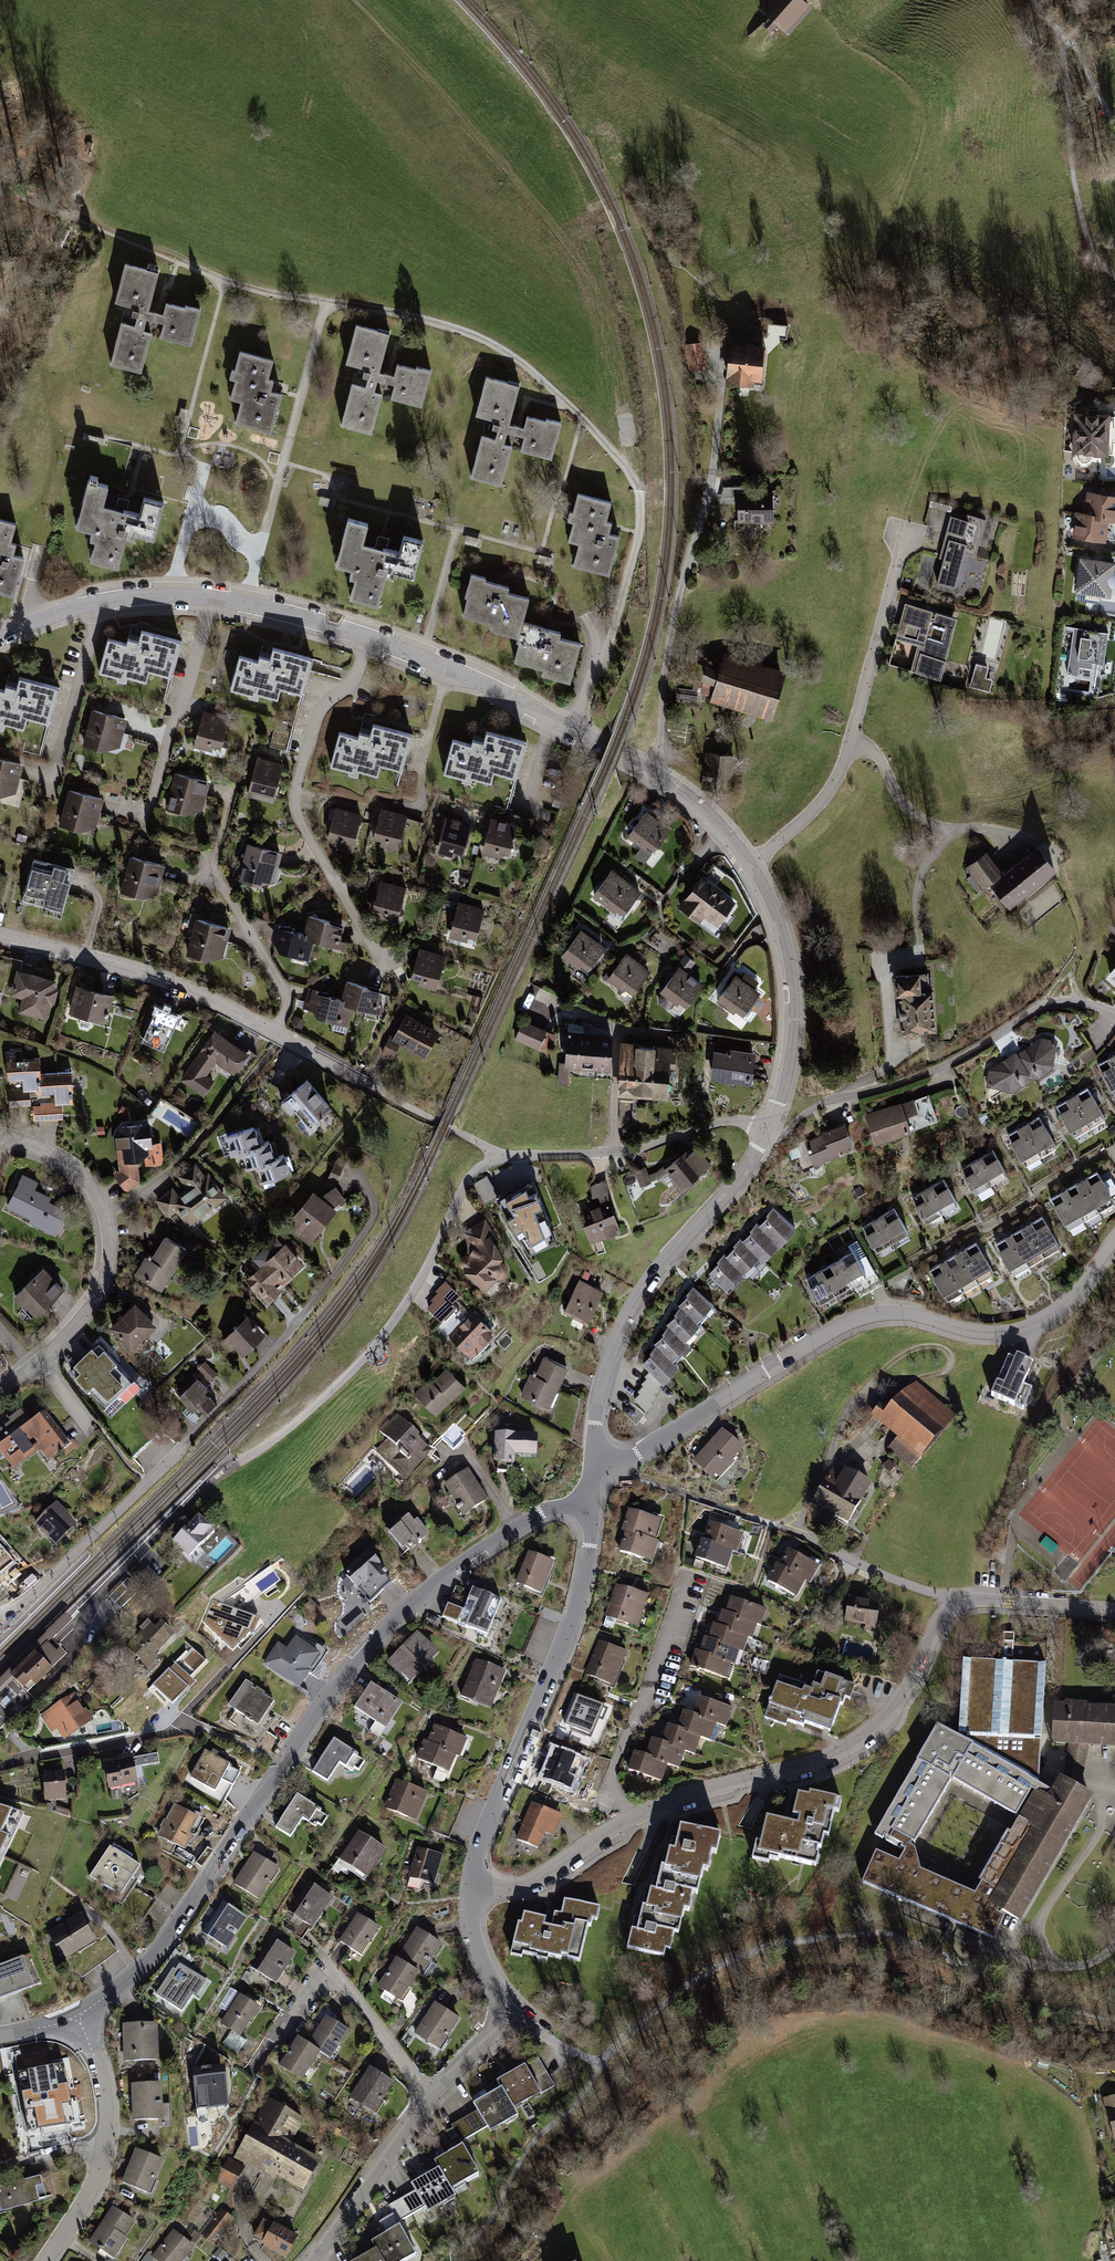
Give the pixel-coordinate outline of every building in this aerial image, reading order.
[(787,34),(811,7),(803,0),(764,0),(757,8),(767,17),(779,27),(787,34)] [(779,27),(767,17),(751,34),(763,45),(779,27)] [(156,272),(121,262),(111,298),(137,306),(132,324),(117,320),(106,363),(139,372),(150,331),(141,329),(145,316),(162,321),(158,334),(189,343),(199,308),(183,304),(182,306),(164,301),(162,311),(156,309),(147,306),(156,272)] [(389,333),(355,324),(345,364),(368,370),(364,388),(350,384),(339,427),(371,435),(381,395),(374,393),(377,382),(393,386),(389,399),(422,408),(432,371),(396,361),(393,375),(386,374),(379,372),(389,333)] [(707,345),(688,347),(691,374),(711,371),(707,345)] [(775,349),(735,346),(732,387),(757,388),(757,382),(772,383),(775,349)] [(234,424),(271,434),(282,395),(271,392),(272,388),(274,383),(267,381),(273,360),(241,351),(228,398),(240,402),(234,424)] [(522,384),(486,375),(476,413),(503,421),(498,440),(480,435),(468,477),(502,486),(513,447),(504,444),(507,433),(525,438),(521,450),(552,458),(562,423),(527,413),(524,426),(519,425),(511,423),(522,384)] [(184,427),(188,410),(179,408),(175,424),(184,427)] [(1108,459),(1108,456),(1113,457),(1114,445),(1114,430),(1114,424),(1114,418),(1110,418),(1110,416),(1075,414),(1072,457),(1077,457),(1076,459),(1078,462),(1082,465),(1087,465),(1090,463),(1093,459),(1093,458),(1108,459)] [(105,440),(89,436),(87,441),(104,446),(105,440)] [(105,482),(84,476),(71,524),(87,528),(85,537),(90,538),(85,557),(116,565),(125,530),(149,536),(159,500),(140,495),(135,512),(120,508),(100,502),(105,482)] [(1089,493),(1086,516),(1110,520),(1114,521),(1114,497),(1089,493)] [(610,504),(575,495),(572,509),(569,509),(566,521),(569,522),(565,540),(577,543),(571,565),(610,575),(620,534),(604,529),(610,504)] [(779,495),(741,496),(741,523),(779,522),(779,495)] [(335,502),(320,497),(317,504),(332,509),(335,502)] [(1110,522),(1110,520),(1086,516),(1078,515),(1075,538),(1107,543),(1107,538),(1114,539),(1114,523),(1110,522)] [(424,541),(403,535),(399,551),(362,542),(367,523),(347,517),(334,564),(351,569),(348,577),(354,578),(349,597),(377,605),(385,575),(393,577),(395,573),(414,578),(424,541)] [(955,592),(965,556),(976,559),(986,523),(967,517),(966,522),(951,518),(939,560),(944,561),(937,587),(955,592)] [(0,520),(0,594),(11,598),(23,559),(13,556),(14,550),(16,545),(8,542),(14,524),(0,520)] [(482,539),(465,535),(463,543),(480,547),(482,539)] [(553,560),(539,556),(537,563),(550,568),(553,560)] [(1114,576),(1114,568),(1114,565),(1080,560),(1075,596),(1111,601),(1112,592),(1114,592),(1114,587),(1114,576)] [(524,625),(531,601),(509,595),(511,590),(487,583),(488,579),(472,575),(466,598),(469,599),(464,617),(494,625),(492,632),(518,639),(520,640),(524,625)] [(905,605),(888,666),(941,681),(958,620),(905,605)] [(1092,665),(1092,660),(1103,661),(1108,630),(1073,624),(1066,671),(1077,672),(1079,663),(1092,665)] [(572,685),(582,645),(561,640),(563,635),(524,625),(520,640),(518,639),(517,644),(521,645),(516,663),(545,671),(543,677),(572,685)] [(139,641),(128,638),(127,644),(108,639),(99,671),(118,676),(117,679),(126,682),(127,676),(146,681),(149,671),(170,676),(180,641),(142,630),(139,641)] [(270,658),(260,655),(258,661),(239,656),(230,688),(249,693),(248,696),(258,699),(259,693),(278,698),(281,687),(302,693),(312,658),(273,647),(270,658)] [(725,653),(720,671),(708,668),(700,693),(712,697),(710,702),(773,721),(788,672),(725,653)] [(993,682),(986,680),(989,669),(976,665),(970,688),(989,694),(993,682)] [(6,685),(4,690),(0,689),(0,727),(4,728),(5,722),(24,728),(27,717),(48,722),(57,687),(19,677),(16,687),(6,685)] [(102,750),(117,746),(125,718),(94,710),(85,745),(102,750)] [(203,712),(194,748),(212,753),(213,748),(222,750),(230,719),(203,712)] [(402,765),(413,728),(374,717),(370,733),(340,725),(330,761),(374,774),(379,758),(402,765)] [(494,776),(516,781),(527,740),(488,730),(483,748),(454,741),(445,776),(491,788),(494,776)] [(706,752),(702,790),(731,793),(735,756),(706,752)] [(247,798),(278,804),(286,760),(255,754),(247,798)] [(14,792),(21,765),(0,759),(0,796),(14,792)] [(185,813),(200,809),(207,781),(177,773),(167,808),(185,813)] [(79,830),(94,826),(101,798),(71,790),(61,825),(79,830)] [(409,809),(380,803),(370,845),(399,851),(409,809)] [(325,841),(356,847),(363,810),(332,804),(325,841)] [(461,857),(470,817),(445,812),(437,852),(461,857)] [(655,853),(672,830),(647,812),(628,838),(645,851),(647,848),(655,853)] [(509,857),(516,818),(488,813),(481,853),(509,857)] [(990,882),(1010,906),(1058,867),(1038,843),(1003,871),(986,850),(965,867),(983,888),(990,882)] [(258,886),(273,882),(281,854),(250,846),(241,881),(258,886)] [(62,914),(72,865),(31,857),(22,906),(62,914)] [(164,905),(173,865),(136,857),(127,897),(164,905)] [(601,920),(614,929),(643,889),(610,864),(589,893),(610,907),(601,920)] [(700,873),(677,907),(697,921),(702,914),(716,923),(734,896),(700,873)] [(407,883),(380,877),(371,916),(398,922),(407,883)] [(468,939),(477,941),(484,909),(458,903),(449,939),(467,943),(468,939)] [(302,932),(339,944),(346,923),(308,912),(302,932)] [(222,963),(229,926),(194,920),(187,956),(222,963)] [(264,941),(307,958),(315,938),(272,921),(264,941)] [(566,973),(576,981),(605,946),(579,926),(560,950),(575,962),(566,973)] [(418,987),(436,992),(445,956),(420,949),(411,981),(419,983),(418,987)] [(616,993),(625,1000),(649,966),(624,949),(606,975),(622,986),(616,993)] [(686,1003),(702,979),(688,969),(695,960),(683,952),(660,986),(686,1003)] [(56,975),(13,963),(6,990),(19,994),(15,1009),(45,1017),(56,975)] [(1106,974),(1114,982),(1114,964),(1106,974)] [(734,971),(714,1000),(734,1013),(737,1007),(744,1012),(760,988),(755,985),(759,979),(744,969),(740,975),(734,971)] [(920,969),(893,971),(898,1034),(902,1033),(906,1037),(916,1036),(920,1032),(937,1030),(933,987),(921,988),(920,969)] [(368,987),(369,984),(346,979),(342,998),(343,998),(342,1002),(352,1004),(376,1010),(381,991),(368,987)] [(112,991),(74,981),(66,1012),(103,1022),(112,991)] [(312,988),(308,1002),(317,1015),(347,1022),(352,1004),(342,1002),(343,998),(324,994),(325,991),(312,988)] [(662,995),(657,1001),(668,1010),(673,1004),(662,995)] [(177,1012),(154,1003),(139,1043),(162,1052),(177,1012)] [(420,1059),(439,1027),(405,1007),(379,1051),(393,1059),(400,1047),(420,1059)] [(291,1023),(301,1029),(306,1020),(296,1014),(291,1023)] [(515,1038),(548,1052),(557,1033),(523,1019),(515,1038)] [(556,1059),(555,1082),(568,1083),(569,1064),(610,1066),(612,1029),(566,1026),(564,1060),(556,1059)] [(251,1051),(216,1027),(180,1079),(204,1095),(215,1079),(209,1074),(217,1063),(234,1075),(251,1051)] [(1045,1039),(1019,1055),(1031,1074),(1031,1079),(1040,1079),(1055,1068),(1059,1042),(1045,1039)] [(620,1042),(618,1093),(675,1095),(676,1044),(620,1042)] [(713,1044),(710,1077),(752,1081),(755,1048),(713,1044)] [(35,1118),(62,1117),(62,1102),(74,1102),(73,1068),(40,1069),(40,1054),(21,1054),(21,1047),(3,1048),(5,1105),(29,1104),(28,1089),(52,1089),(52,1102),(34,1103),(35,1118)] [(1031,1079),(1031,1074),(1019,1055),(1018,1053),(991,1071),(989,1088),(1014,1092),(1030,1084),(1031,1079)] [(1114,1056),(1099,1065),(1114,1093),(1114,1057),(1114,1056)] [(331,1105),(306,1076),(279,1100),(290,1112),(294,1109),(307,1125),(313,1120),(319,1122),(322,1113),(331,1105)] [(1089,1089),(1073,1098),(1091,1129),(1107,1119),(1089,1089)] [(932,1093),(868,1114),(878,1144),(941,1122),(932,1093)] [(1075,1138),(1091,1129),(1073,1098),(1057,1108),(1075,1138)] [(1040,1118),(1024,1127),(1042,1158),(1058,1148),(1040,1118)] [(134,1156),(152,1154),(148,1129),(142,1124),(142,1120),(121,1121),(110,1132),(118,1167),(111,1173),(122,1191),(140,1178),(134,1156)] [(260,1136),(254,1120),(222,1132),(229,1153),(239,1149),(245,1165),(257,1161),(262,1175),(291,1164),(284,1145),(274,1149),(268,1133),(260,1136)] [(856,1150),(845,1124),(805,1140),(816,1166),(856,1150)] [(1026,1167),(1042,1158),(1024,1127),(1008,1137),(1026,1167)] [(687,1148),(664,1168),(682,1188),(712,1162),(697,1146),(690,1152),(687,1148)] [(994,1149),(978,1159),(996,1189),(1012,1180),(994,1149)] [(980,1199),(996,1189),(978,1159),(962,1168),(980,1199)] [(330,1179),(338,1182),(342,1166),(334,1164),(330,1179)] [(181,1214),(193,1229),(232,1199),(214,1176),(209,1180),(198,1166),(184,1177),(194,1190),(184,1198),(177,1188),(160,1201),(174,1220),(181,1214)] [(1081,1180),(1100,1210),(1114,1201),(1114,1200),(1097,1170),(1081,1180)] [(37,1179),(20,1172),(3,1209),(54,1232),(65,1208),(48,1200),(51,1193),(34,1185),(37,1179)] [(557,1241),(533,1177),(495,1199),(528,1252),(557,1241)] [(945,1179),(929,1188),(947,1219),(963,1209),(945,1179)] [(1081,1180),(1065,1189),(1084,1220),(1100,1210),(1081,1180)] [(312,1186),(281,1220),(305,1241),(336,1207),(333,1204),(344,1191),(333,1182),(322,1195),(312,1186)] [(931,1228),(947,1219),(929,1188),(913,1198),(931,1228)] [(1068,1229),(1084,1220),(1065,1189),(1050,1199),(1068,1229)] [(610,1200),(579,1213),(591,1244),(621,1231),(610,1200)] [(896,1207),(880,1217),(898,1247),(914,1238),(896,1207)] [(797,1230),(776,1209),(759,1225),(780,1246),(797,1230)] [(1043,1214),(1027,1223),(1045,1254),(1061,1244),(1043,1214)] [(882,1257),(898,1247),(880,1217),(864,1226),(882,1257)] [(1027,1223),(1011,1233),(1029,1263),(1045,1254),(1027,1223)] [(468,1258),(463,1271),(488,1297),(510,1281),(515,1272),(509,1258),(489,1224),(468,1238),(469,1247),(470,1253),(468,1258)] [(780,1246),(759,1225),(743,1241),(760,1259),(764,1262),(780,1246)] [(142,1250),(129,1273),(160,1290),(186,1246),(162,1232),(149,1255),(142,1250)] [(1013,1273),(1029,1263),(1011,1233),(995,1242),(1013,1273)] [(305,1270),(274,1234),(249,1255),(258,1265),(243,1278),(264,1303),(305,1270)] [(743,1275),(760,1259),(743,1241),(726,1257),(743,1275)] [(978,1241),(962,1250),(980,1281),(996,1271),(978,1241)] [(854,1250),(838,1260),(856,1290),(872,1281),(854,1250)] [(962,1250),(946,1259),(964,1290),(980,1281),(962,1250)] [(743,1275),(726,1257),(710,1273),(727,1291),(743,1275)] [(948,1299),(964,1290),(946,1259),(930,1269),(948,1299)] [(838,1260),(822,1269),(840,1300),(856,1290),(838,1260)] [(61,1287),(41,1265),(11,1293),(31,1314),(61,1287)] [(824,1309),(840,1300),(822,1269),(806,1278),(824,1309)] [(604,1291),(579,1277),(562,1307),(587,1321),(604,1291)] [(430,1293),(444,1307),(458,1292),(444,1278),(430,1293)] [(715,1306),(697,1289),(681,1305),(685,1309),(698,1322),(715,1306)] [(106,1324),(128,1346),(155,1320),(133,1298),(106,1324)] [(445,1333),(472,1357),(496,1331),(469,1307),(445,1333)] [(264,1328),(244,1309),(218,1338),(238,1356),(264,1328)] [(698,1322),(685,1309),(668,1325),(672,1329),(685,1342),(702,1326),(698,1322)] [(685,1342),(672,1329),(656,1345),(660,1350),(673,1363),(690,1347),(685,1342)] [(98,1343),(70,1370),(103,1405),(131,1377),(98,1343)] [(673,1363),(660,1350),(644,1366),(661,1383),(678,1367),(673,1363)] [(573,1374),(538,1354),(515,1395),(549,1415),(573,1374)] [(1037,1366),(1011,1355),(990,1401),(1023,1416),(1034,1391),(1027,1388),(1037,1366)] [(218,1372),(202,1358),(193,1367),(209,1381),(218,1372)] [(465,1384),(445,1364),(414,1394),(434,1415),(465,1384)] [(215,1398),(193,1374),(177,1389),(189,1401),(180,1409),(191,1420),(215,1398)] [(959,1419),(915,1382),(881,1422),(898,1436),(889,1447),(916,1469),(959,1419)] [(45,1411),(31,1420),(20,1409),(9,1418),(10,1421),(0,1428),(0,1451),(14,1469),(40,1450),(49,1461),(71,1445),(45,1411)] [(378,1452),(406,1479),(434,1448),(395,1413),(378,1431),(388,1440),(378,1452)] [(455,1425),(442,1437),(453,1448),(466,1436),(455,1425)] [(723,1432),(694,1463),(715,1483),(745,1452),(723,1432)] [(540,1436),(497,1434),(494,1471),(515,1473),(516,1456),(539,1458),(540,1436)] [(876,1488),(838,1463),(813,1500),(850,1526),(876,1488)] [(489,1501),(468,1469),(443,1485),(464,1518),(489,1501)] [(80,1527),(59,1503),(36,1522),(57,1547),(80,1527)] [(430,1535),(409,1510),(386,1529),(406,1554),(430,1535)] [(664,1522),(631,1511),(624,1534),(626,1534),(656,1544),(664,1522)] [(217,1532),(199,1514),(172,1542),(190,1560),(217,1532)] [(744,1537),(711,1526),(705,1544),(733,1554),(737,1555),(744,1537)] [(656,1544),(626,1534),(619,1557),(651,1567),(659,1545),(656,1544)] [(705,1544),(701,1542),(695,1561),(727,1572),(733,1554),(705,1544)] [(0,1550),(0,1574),(10,1569),(0,1550)] [(819,1571),(790,1552),(780,1568),(805,1585),(808,1587),(819,1571)] [(396,1583),(370,1554),(346,1576),(371,1604),(396,1583)] [(555,1565),(529,1555),(516,1586),(542,1597),(555,1565)] [(780,1568),(776,1566),(765,1582),(794,1601),(805,1585),(780,1568)] [(130,1580),(125,1575),(106,1597),(120,1608),(133,1592),(126,1585),(130,1580)] [(651,1599),(618,1587),(606,1617),(640,1630),(651,1599)] [(501,1601),(472,1589),(463,1611),(458,1624),(486,1636),(501,1601)] [(850,1592),(845,1624),(876,1629),(881,1597),(850,1592)] [(733,1599),(727,1614),(758,1625),(761,1626),(766,1611),(733,1599)] [(463,1611),(448,1604),(442,1618),(458,1624),(463,1611)] [(239,1615),(214,1608),(209,1625),(225,1640),(227,1638),(237,1628),(241,1629),(244,1617),(239,1615)] [(0,1678),(0,1694),(15,1679),(12,1676),(48,1640),(50,1642),(54,1638),(58,1643),(77,1624),(66,1613),(0,1678)] [(724,1613),(719,1628),(749,1638),(753,1640),(758,1625),(727,1614),(724,1613)] [(156,1628),(151,1623),(126,1649),(148,1670),(179,1637),(162,1621),(156,1628)] [(715,1626),(710,1641),(740,1652),(744,1653),(749,1638),(719,1628),(715,1626)] [(326,1651),(298,1631),(287,1648),(278,1642),(263,1663),(299,1689),(326,1651)] [(439,1657),(418,1635),(391,1662),(412,1683),(439,1657)] [(48,1640),(12,1676),(15,1679),(27,1693),(64,1658),(54,1647),(50,1642),(48,1640)] [(193,1640),(152,1686),(173,1705),(190,1687),(184,1681),(209,1654),(193,1640)] [(707,1640),(701,1655),(733,1666),(735,1667),(740,1652),(710,1641),(707,1640)] [(629,1657),(600,1645),(585,1680),(614,1692),(629,1657)] [(699,1654),(694,1669),(727,1681),(733,1666),(701,1655),(699,1654)] [(508,1675),(477,1661),(461,1696),(493,1710),(508,1675)] [(1045,1671),(965,1668),(964,1742),(1043,1787),(1045,1671)] [(814,1687),(781,1677),(766,1720),(786,1726),(788,1720),(833,1735),(844,1699),(851,1701),(856,1684),(819,1672),(814,1687)] [(275,1700),(246,1680),(228,1706),(257,1727),(275,1700)] [(402,1704),(370,1683),(354,1708),(385,1729),(402,1704)] [(72,1694),(44,1718),(65,1743),(94,1719),(72,1694)] [(610,1711),(577,1696),(562,1731),(595,1746),(610,1711)] [(700,1699),(694,1716),(718,1725),(727,1728),(733,1711),(700,1699)] [(1114,1751),(1114,1711),(1055,1708),(1053,1747),(1067,1748),(1066,1772),(1084,1773),(1085,1749),(1096,1750),(1114,1751)] [(684,1712),(678,1729),(704,1738),(712,1741),(718,1725),(694,1716),(684,1712)] [(670,1726),(664,1742),(688,1751),(698,1754),(704,1738),(678,1729),(670,1726)] [(468,1744),(434,1728),(419,1760),(453,1776),(468,1744)] [(952,1786),(1017,1823),(1037,1788),(937,1730),(875,1837),(911,1857),(952,1786)] [(359,1755),(333,1739),(312,1772),(327,1782),(339,1764),(351,1771),(354,1768),(358,1771),(364,1762),(357,1757),(359,1755)] [(654,1739),(648,1755),(670,1763),(682,1767),(688,1751),(664,1742),(654,1739)] [(204,1748),(189,1778),(207,1787),(231,1799),(238,1787),(246,1770),(204,1748)] [(585,1763),(555,1750),(542,1780),(572,1794),(585,1763)] [(636,1751),(630,1767),(664,1779),(670,1763),(648,1755),(636,1751)] [(109,1790),(139,1785),(135,1767),(160,1763),(158,1754),(134,1758),(133,1756),(104,1762),(109,1790)] [(68,1774),(43,1775),(44,1800),(69,1799),(68,1774)] [(430,1794),(396,1780),(383,1810),(417,1824),(430,1794)] [(1052,1797),(1037,1788),(1017,1823),(1033,1833),(992,1904),(1026,1924),(1096,1803),(1060,1783),(1052,1797)] [(844,1802),(803,1793),(797,1820),(769,1814),(758,1862),(808,1873),(817,1833),(836,1837),(844,1802)] [(322,1811),(297,1795),(275,1828),(291,1838),(303,1820),(315,1828),(317,1824),(322,1827),(328,1818),(321,1813),(322,1811)] [(205,1822),(173,1805),(158,1834),(190,1851),(205,1822)] [(563,1818),(533,1806),(518,1844),(540,1853),(547,1837),(554,1840),(563,1818)] [(0,1809),(0,1866),(23,1815),(0,1809)] [(722,1837),(683,1829),(677,1854),(671,1853),(669,1865),(705,1873),(709,1874),(713,1856),(718,1857),(722,1837)] [(387,1852),(360,1834),(340,1865),(367,1883),(387,1852)] [(145,1867),(114,1848),(94,1878),(124,1898),(145,1867)] [(418,1849),(410,1881),(437,1887),(445,1856),(418,1849)] [(1011,1915),(877,1853),(862,1885),(996,1947),(1011,1915)] [(253,1854),(232,1890),(259,1906),(281,1871),(253,1854)] [(669,1865),(665,1865),(660,1890),(654,1889),(651,1901),(686,1908),(692,1910),(696,1892),(700,1893),(705,1873),(669,1865)] [(335,1900),(312,1883),(289,1915),(313,1931),(335,1900)] [(597,1907),(562,1899),(557,1922),(524,1915),(516,1949),(583,1965),(597,1907)] [(651,1901),(646,1900),(641,1926),(635,1925),(633,1937),(673,1945),(677,1928),(682,1929),(686,1908),(651,1901)] [(247,1923),(223,1906),(204,1934),(228,1951),(247,1923)] [(382,1932),(358,1916),(340,1944),(363,1960),(382,1932)] [(85,1919),(51,1939),(65,1961),(98,1941),(85,1919)] [(443,1946),(418,1929),(400,1957),(425,1973),(443,1946)] [(296,1955),(272,1938),(253,1967),(278,1983),(296,1955)] [(0,1967),(0,1999),(40,1985),(30,1956),(0,1967)] [(397,1961),(380,1987),(404,2002),(420,1976),(397,1961)] [(210,1984),(181,1964),(158,1996),(186,2017),(210,1984)] [(263,2009),(244,1995),(222,2025),(241,2039),(263,2009)] [(461,2021),(436,2004),(414,2035),(439,2053),(461,2021)] [(349,2033),(329,2019),(311,2044),(331,2059),(349,2033)] [(156,2028),(121,2028),(122,2067),(156,2067),(156,2028)] [(320,2053),(301,2039),(282,2066),(301,2080),(320,2053)] [(225,2065),(192,2068),(197,2117),(214,2115),(215,2125),(229,2108),(225,2065)] [(396,2082),(371,2065),(350,2097),(375,2114),(396,2082)] [(78,2127),(67,2066),(15,2074),(26,2136),(78,2127)] [(524,2069),(497,2083),(502,2091),(513,2113),(540,2099),(524,2069)] [(164,2087),(131,2087),(131,2125),(164,2125),(164,2087)] [(475,2102),(487,2097),(484,2091),(472,2097),(475,2102)] [(502,2091),(475,2105),(479,2113),(487,2129),(490,2135),(517,2121),(513,2113),(502,2091)] [(1114,2140),(1114,2098),(1105,2101),(1114,2140)] [(304,2120),(268,2099),(234,2159),(275,2182),(277,2178),(306,2195),(325,2162),(291,2143),(304,2120)] [(460,2143),(487,2129),(479,2113),(452,2127),(460,2143)] [(462,2149),(435,2163),(440,2171),(451,2193),(478,2179),(462,2149)] [(165,2163),(137,2151),(124,2180),(152,2193),(165,2163)] [(246,2169),(228,2159),(215,2182),(232,2192),(246,2169)] [(440,2171),(413,2185),(417,2193),(425,2209),(428,2215),(455,2201),(451,2193),(440,2171)] [(0,2189),(0,2216),(52,2201),(45,2176),(0,2189)] [(398,2223),(425,2209),(417,2193),(390,2207),(398,2223)] [(236,2218),(223,2208),(202,2233),(215,2244),(236,2218)] [(140,2227),(111,2211),(92,2245),(121,2260),(140,2227)] [(293,2231),(273,2221),(272,2222),(262,2217),(252,2235),(261,2240),(260,2243),(285,2257),(298,2234),(293,2231)] [(373,2243),(377,2251),(382,2260),(412,2260),(415,2259),(400,2229),(373,2243)] [(170,2234),(151,2257),(156,2260),(184,2260),(191,2252),(170,2234)] [(357,2260),(382,2260),(377,2251),(357,2260)]
